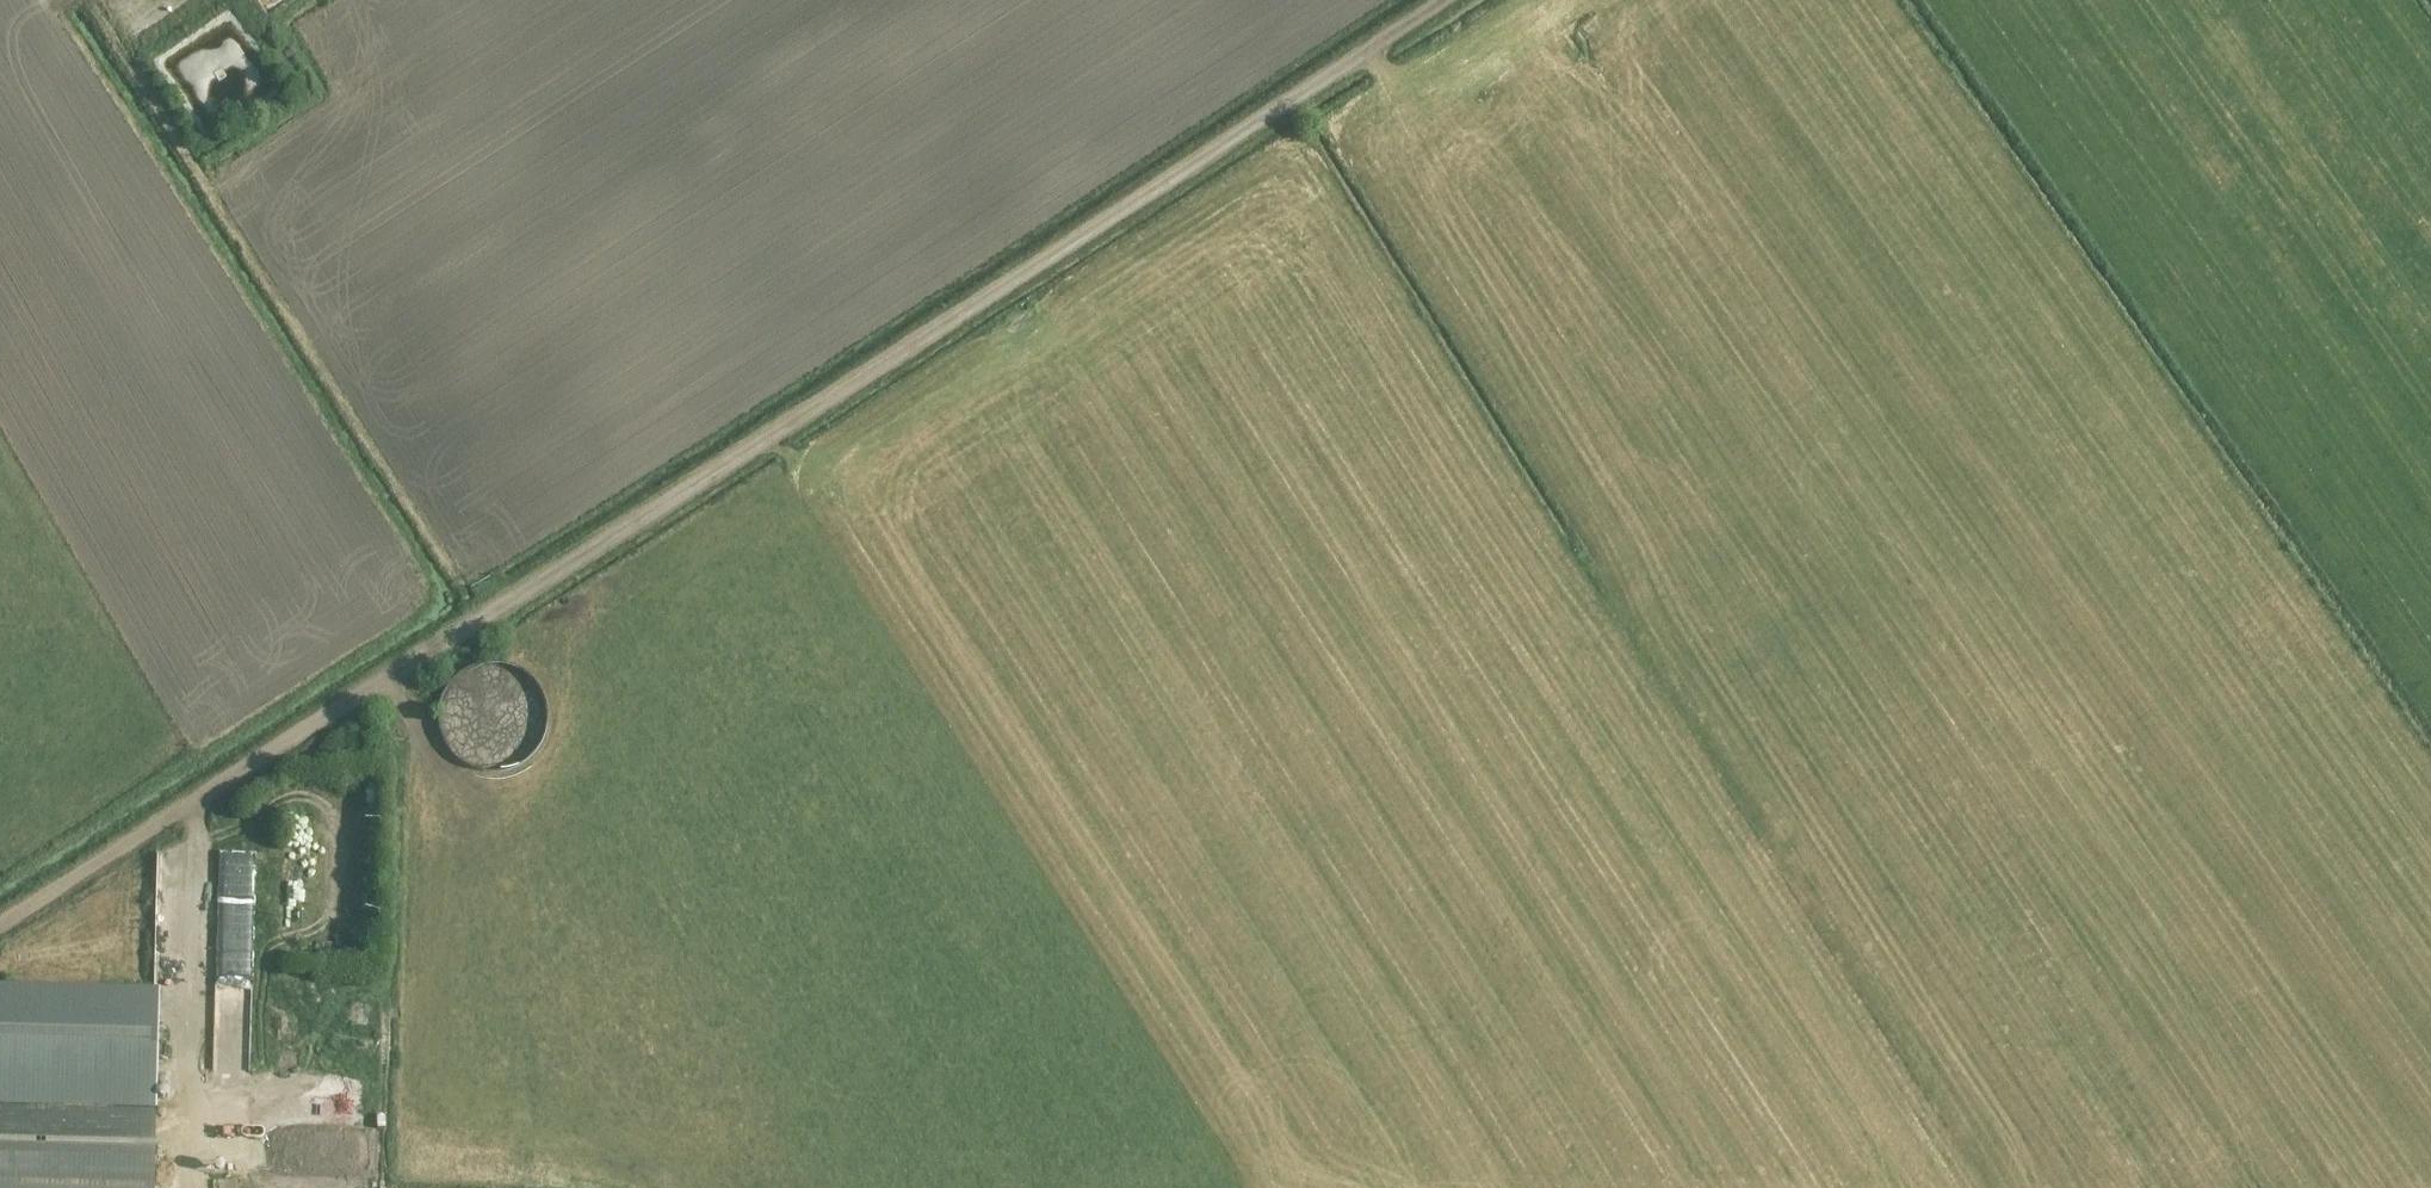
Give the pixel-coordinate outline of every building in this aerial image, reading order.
[(211,30),(161,64),(214,141),(289,89),(276,70),(256,84),(255,82),(231,99),(215,76),(226,68),(217,55),(225,50),(211,30)] [(228,888),(252,888),(252,861),(228,861),(228,888)] [(242,971),(246,953),(225,949),(221,968),(242,971)] [(158,993),(0,989),(0,1187),(154,1187),(158,993)]
